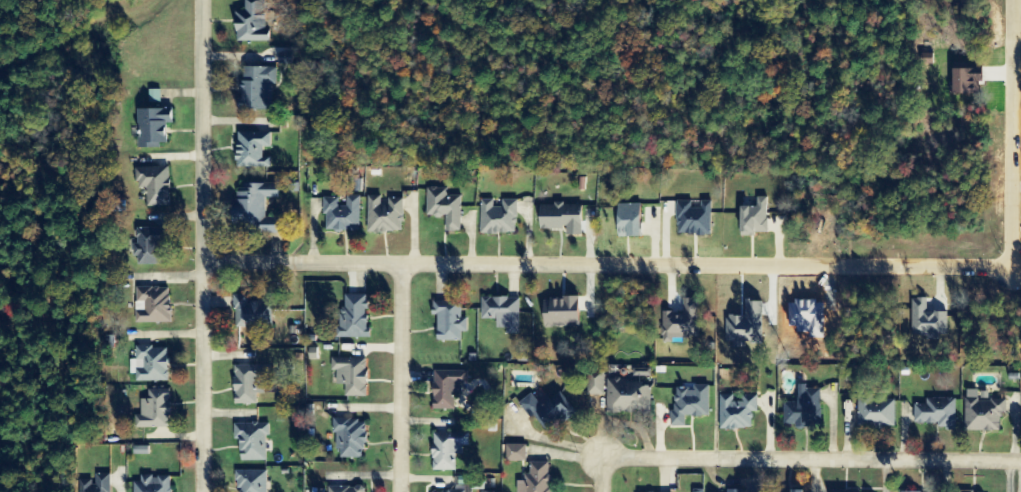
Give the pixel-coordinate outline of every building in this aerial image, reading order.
[(233,43),(264,43),(263,1),(242,1),(242,14),(232,14),(233,43)] [(977,68),(947,68),(946,95),(972,96),(973,84),(977,84),(977,68)] [(272,86),(276,86),(276,69),(239,69),(238,111),(272,112),(272,86)] [(136,150),(163,149),(162,126),(169,126),(169,110),(134,112),(136,150)] [(233,134),(233,169),(269,170),(269,158),(260,158),(260,150),(269,150),(269,134),(233,134)] [(133,170),(134,190),(144,190),(144,208),(167,208),(167,169),(133,170)] [(244,235),(278,235),(278,221),(263,221),(263,200),(275,200),(275,187),(234,186),(234,203),(227,202),(227,227),(244,227),(244,235)] [(425,219),(443,219),(443,234),(459,234),(459,197),(445,198),(445,190),(424,190),(425,219)] [(358,198),(344,198),(344,208),(336,208),(336,200),(323,199),(322,232),(357,233),(358,198)] [(401,199),(365,199),(365,234),(400,235),(401,199)] [(767,199),(753,199),(753,210),(737,210),(737,236),(766,237),(767,199)] [(515,202),(500,202),(499,209),(491,209),(491,201),(479,201),(478,236),(514,236),(515,202)] [(675,203),(675,237),(709,237),(709,203),(697,203),(697,210),(689,210),(689,203),(675,203)] [(636,239),(636,228),(639,228),(638,205),(614,207),(615,240),(636,239)] [(580,237),(579,206),(533,207),(534,232),(564,231),(564,238),(580,237)] [(158,230),(133,231),(134,240),(132,240),(133,266),(159,265),(158,230)] [(134,325),(169,324),(168,288),(134,289),(134,325)] [(338,339),(364,339),(365,296),(339,295),(338,339)] [(232,297),(233,328),(269,328),(268,303),(246,303),(246,296),(232,297)] [(505,330),(505,335),(517,336),(518,300),(480,299),(479,321),(494,321),(494,330),(505,330)] [(577,300),(539,301),(540,329),(578,328),(577,300)] [(925,300),(911,300),(910,339),(945,339),(945,313),(925,313),(925,300)] [(697,340),(696,302),(680,302),(681,314),(660,315),(661,341),(697,340)] [(459,342),(459,334),(465,334),(465,319),(458,319),(458,303),(430,303),(430,317),(434,317),(434,343),(459,342)] [(134,384),(168,383),(167,348),(134,349),(135,361),(128,362),(129,370),(134,370),(134,384)] [(364,398),(365,360),(330,359),(329,373),(334,373),(334,385),(343,386),(343,398),(364,398)] [(255,405),(254,395),(264,395),(263,367),(231,368),(232,406),(255,405)] [(648,415),(649,369),(632,369),(632,379),(605,379),(604,414),(648,415)] [(466,373),(431,372),(430,411),(452,411),(453,394),(460,394),(460,386),(466,386),(466,373)] [(586,376),(585,396),(602,397),(603,377),(586,376)] [(707,417),(706,387),(691,387),(691,391),(671,391),(671,428),(683,428),(683,418),(707,417)] [(782,427),(819,426),(818,389),(795,389),(795,404),(781,404),(782,427)] [(134,430),(169,429),(168,391),(146,391),(147,400),(139,401),(139,418),(134,418),(134,430)] [(998,433),(998,417),(1005,417),(1005,400),(987,400),(986,392),(964,392),(964,433),(998,433)] [(518,403),(545,436),(574,413),(557,393),(548,400),(545,396),(536,404),(529,395),(518,403)] [(755,396),(739,396),(739,403),(731,403),(731,396),(716,396),(717,431),(749,430),(749,413),(756,413),(755,396)] [(954,431),(955,400),(924,399),(924,407),(912,406),(912,425),(937,425),(937,431),(954,431)] [(892,400),(856,401),(856,429),(893,428),(892,400)] [(335,460),(363,459),(362,422),(334,422),(335,460)] [(237,463),(264,462),(264,437),(268,436),(267,425),(232,425),(232,442),(237,442),(237,463)] [(453,472),(453,456),(460,456),(460,447),(467,447),(467,434),(430,435),(430,472),(453,472)] [(525,446),(504,447),(504,464),(525,463),(525,446)] [(528,463),(528,476),(523,476),(522,483),(515,482),(515,491),(549,491),(550,464),(528,463)] [(265,472),(234,472),(234,490),(239,490),(239,491),(265,491),(265,472)] [(109,476),(93,476),(93,482),(78,482),(78,491),(109,491),(109,476)] [(169,478),(138,477),(138,484),(132,484),(132,491),(169,491),(169,478)]
